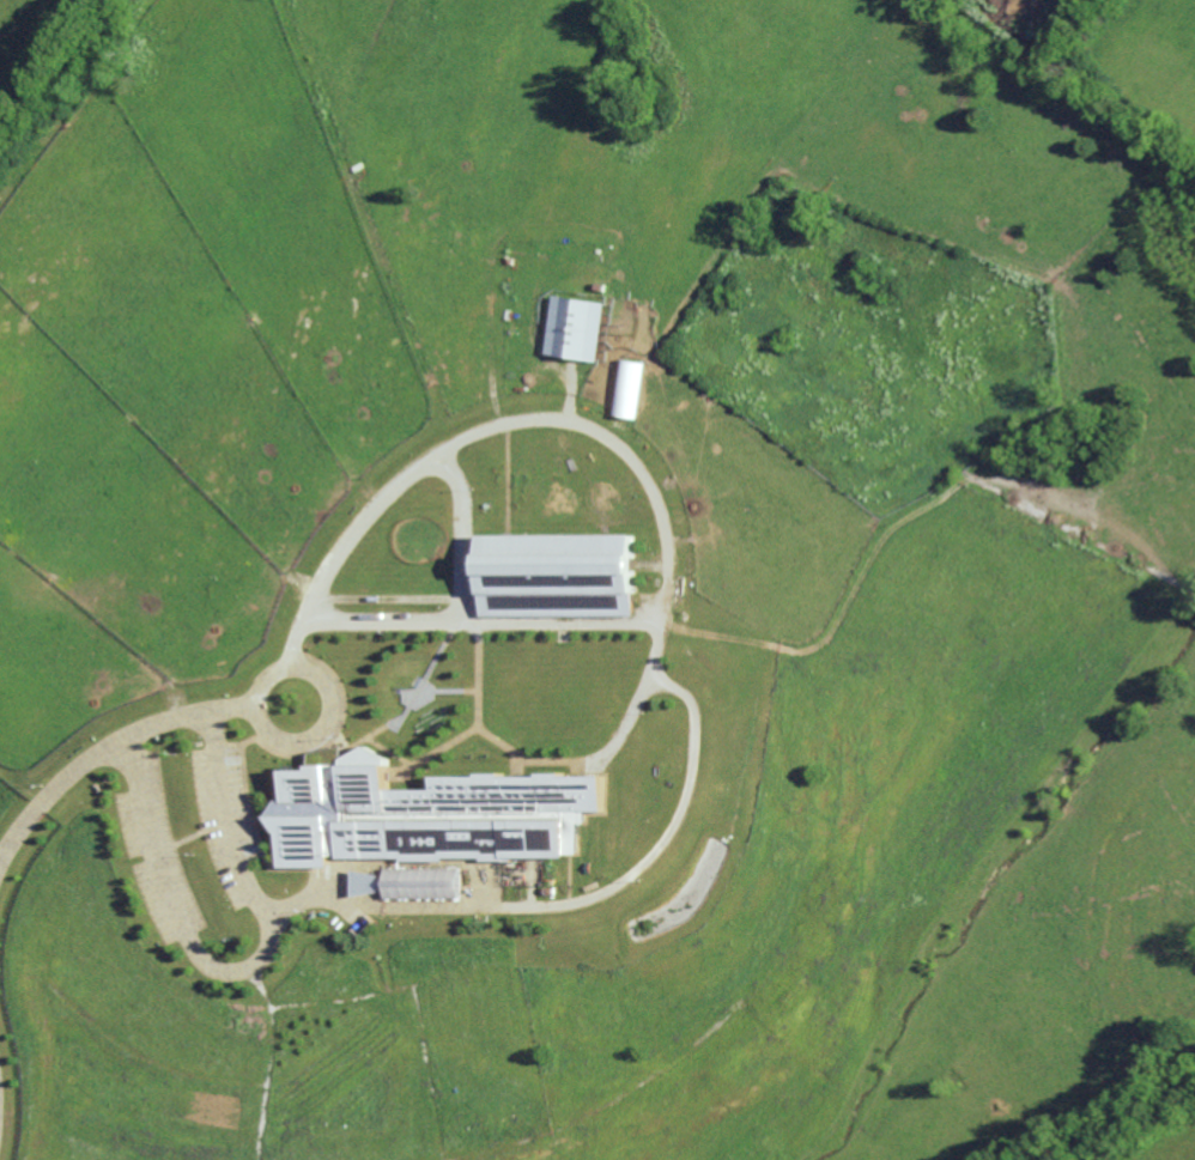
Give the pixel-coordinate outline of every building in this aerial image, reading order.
[(547,354),(599,361),(606,302),(554,295),(547,354)] [(638,418),(644,361),(620,359),(614,415),(638,418)] [(480,616),(632,615),(632,534),(480,535),(480,616)] [(578,859),(578,823),(586,823),(586,811),(602,811),(603,775),(433,774),(433,789),(388,788),(388,752),(343,752),(343,767),(283,766),(283,800),(276,800),(276,867),(328,867),(328,858),(399,858),(399,853),(415,853),(415,858),(578,859)] [(385,899),(460,898),(459,867),(384,868),(385,899)] [(379,894),(379,871),(351,873),(352,895),(379,894)]
